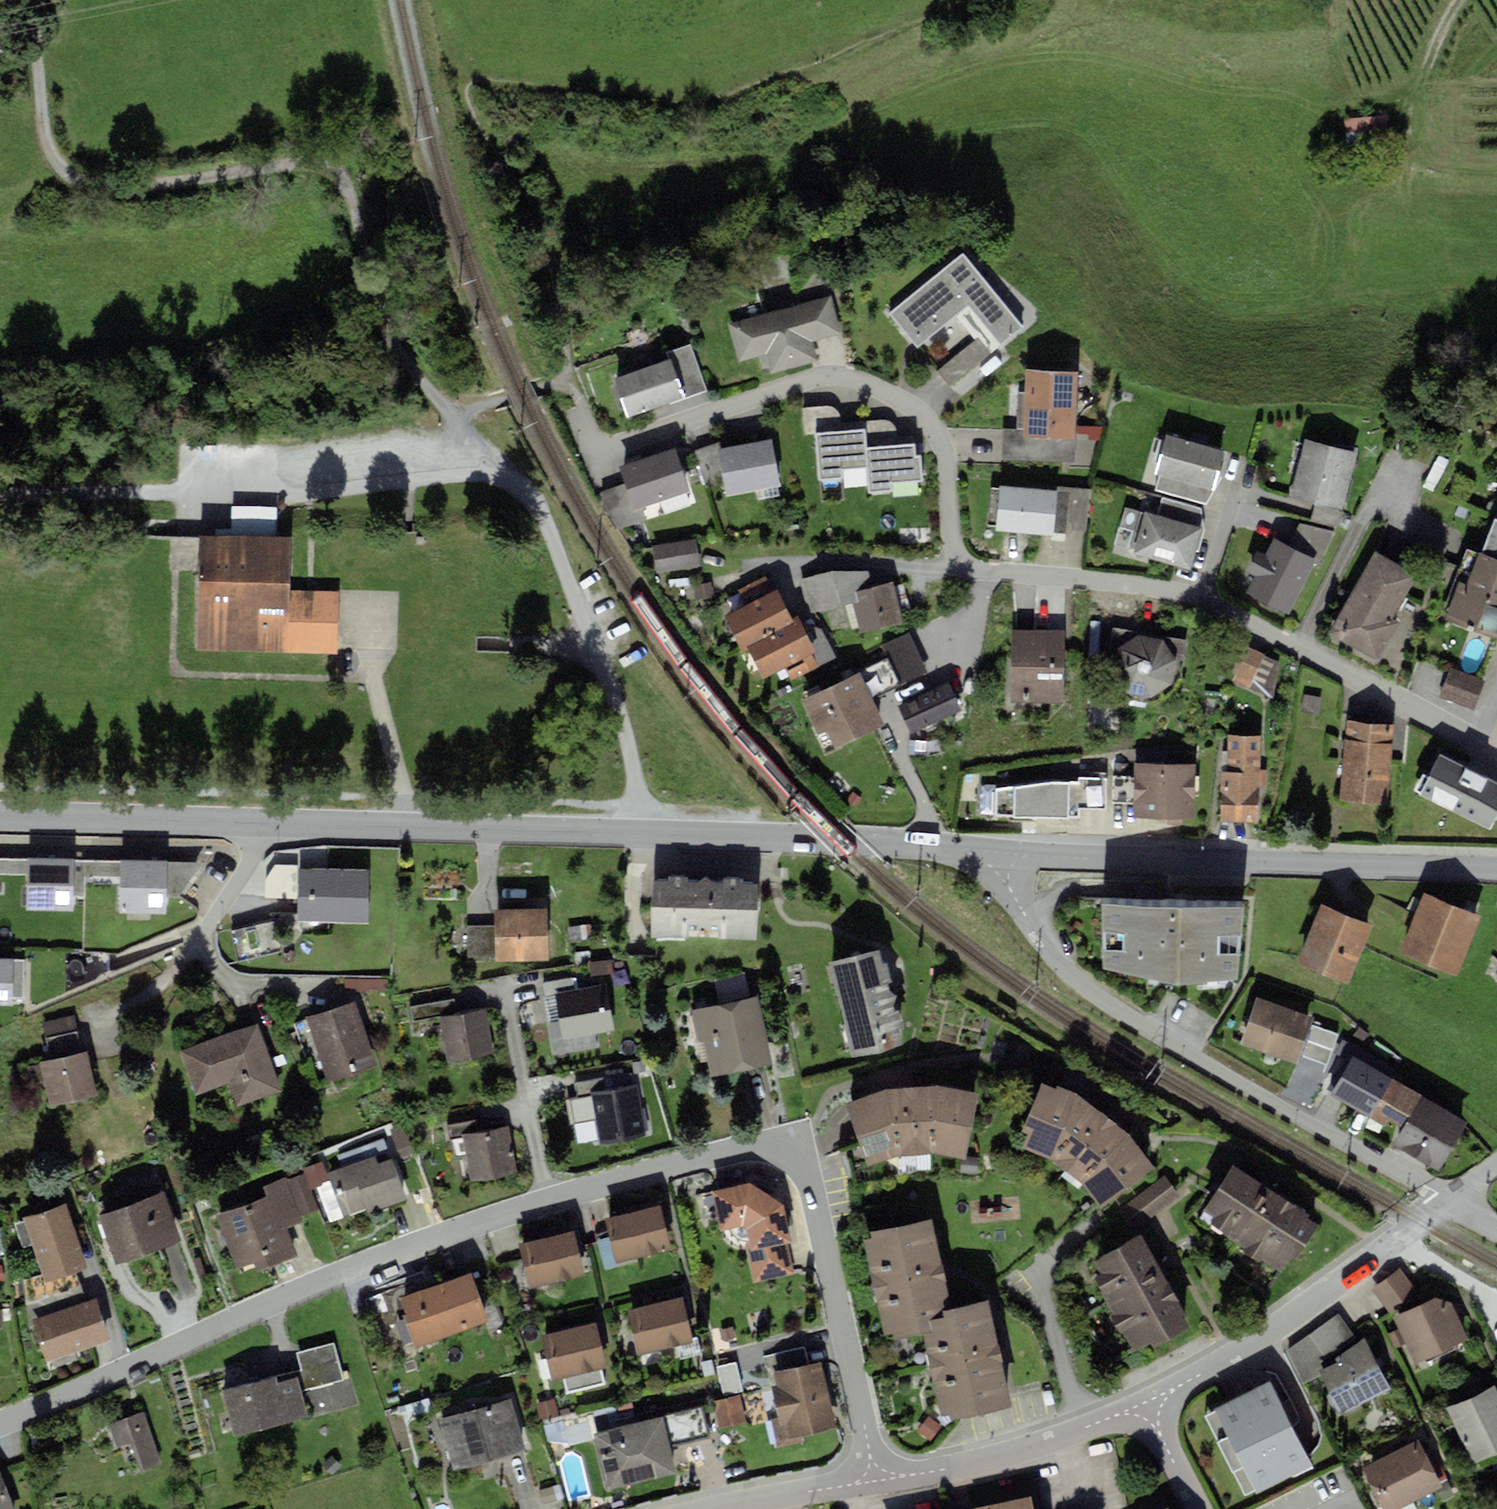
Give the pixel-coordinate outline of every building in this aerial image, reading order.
[(963,260),(894,315),(922,350),(971,311),(990,334),(940,373),(952,388),(1021,334),(963,260)] [(831,297),(727,320),(737,365),(767,358),(770,373),(815,362),(810,341),(839,334),(831,297)] [(671,363),(683,400),(706,394),(692,345),(668,352),(671,363)] [(671,363),(615,382),(628,419),(683,400),(671,363)] [(1078,372),(1027,369),(1024,435),(1075,437),(1078,372)] [(1104,441),(1105,427),(1079,425),(1078,439),(1104,441)] [(864,432),(817,435),(820,482),(844,480),(843,469),(866,468),(865,445),(864,432)] [(1227,451),(1168,434),(1157,470),(1160,471),(1216,488),(1227,451)] [(728,440),(701,453),(708,489),(725,484),(726,498),(784,488),(775,443),(730,447),(728,440)] [(918,455),(917,442),(865,445),(866,468),(868,494),(894,493),(893,485),(925,483),(924,455),(918,455)] [(1358,456),(1306,442),(1291,497),(1314,504),(1342,511),(1358,456)] [(679,445),(622,463),(627,481),(635,507),(693,489),(679,445)] [(1204,502),(1216,488),(1160,471),(1155,489),(1204,502)] [(635,507),(627,481),(600,492),(616,527),(641,520),(635,507)] [(1059,494),(1001,488),(996,532),(1055,538),(1059,494)] [(1090,492),(1061,489),(1057,531),(1086,534),(1090,492)] [(1156,517),(1204,530),(1200,507),(1161,498),(1156,517)] [(1335,526),(1342,511),(1314,504),(1310,517),(1335,526)] [(216,529),(215,534),(276,536),(277,507),(231,506),(230,529),(216,529)] [(1156,517),(1147,515),(1136,555),(1193,571),(1204,530),(1156,517)] [(1287,546),(1318,562),(1332,531),(1298,520),(1287,546)] [(338,595),(281,593),(283,536),(276,536),(215,534),(202,534),(199,650),(337,654),(338,595)] [(1287,546),(1277,541),(1249,596),(1290,617),(1318,562),(1287,546)] [(698,543),(656,547),(659,573),(700,568),(698,543)] [(1472,550),(1445,621),(1477,633),(1489,604),(1496,604),(1496,559),(1472,550)] [(1417,575),(1374,551),(1327,637),(1378,664),(1401,622),(1394,618),(1417,575)] [(837,571),(805,581),(812,614),(854,605),(860,633),(905,624),(894,575),(837,571)] [(777,596),(724,625),(740,654),(793,625),(777,596)] [(802,626),(749,651),(764,680),(816,655),(802,626)] [(1187,648),(1111,629),(1101,669),(1113,691),(1128,702),(1145,704),(1168,697),(1177,687),(1187,648)] [(1062,630),(1007,633),(1011,706),(1065,704),(1062,630)] [(1283,664),(1228,639),(1214,670),(1269,695),(1283,664)] [(888,657),(860,671),(871,695),(899,684),(888,657)] [(1440,697),(1474,709),(1485,679),(1451,667),(1440,697)] [(860,671),(801,697),(817,734),(827,730),(833,744),(883,723),(871,695),(860,671)] [(947,685),(898,710),(912,738),(961,714),(947,685)] [(1396,727),(1346,723),(1341,802),(1391,805),(1396,727)] [(1263,742),(1220,742),(1219,826),(1262,826),(1263,742)] [(1460,764),(1436,752),(1424,778),(1448,789),(1460,764)] [(1460,764),(1448,789),(1471,801),(1468,811),(1496,825),(1496,783),(1460,764)] [(1196,767),(1134,768),(1135,818),(1198,817),(1196,767)] [(1077,817),(1078,806),(1105,807),(1106,777),(1079,777),(1079,782),(1047,781),(997,788),(995,815),(1077,817)] [(27,859),(0,859),(0,874),(27,874),(27,859)] [(75,860),(27,859),(27,874),(26,908),(74,909),(75,860)] [(121,876),(121,861),(86,861),(86,876),(121,876)] [(204,862),(121,861),(121,876),(121,913),(164,913),(165,894),(179,894),(204,862)] [(265,879),(265,899),(298,900),(299,865),(275,865),(265,879)] [(371,870),(301,869),(300,921),(370,921),(371,870)] [(667,879),(653,879),(652,935),(756,937),(757,882),(743,881),(743,877),(724,877),(723,881),(711,881),(705,877),(699,881),(688,880),(688,874),(667,874),(667,879)] [(1482,916),(1426,894),(1403,953),(1459,975),(1482,916)] [(1244,904),(1100,901),(1102,963),(1173,977),(1235,974),(1244,904)] [(1374,926),(1324,904),(1298,963),(1348,985),(1374,926)] [(547,908),(495,910),(495,925),(496,961),(548,959),(547,908)] [(276,921),(231,931),(239,963),(284,952),(276,921)] [(496,961),(495,925),(467,926),(468,961),(496,961)] [(592,926),(566,928),(568,941),(593,939),(592,926)] [(880,949),(826,961),(848,1053),(902,1041),(880,949)] [(0,958),(0,1003),(13,1004),(13,997),(24,997),(24,961),(13,961),(13,958),(0,958)] [(612,960),(589,963),(591,976),(613,972),(612,960)] [(556,993),(576,989),(573,977),(542,982),(545,995),(556,993)] [(576,989),(556,993),(561,1016),(548,1018),(555,1056),(601,1047),(599,1034),(612,1032),(603,984),(576,989)] [(442,1017),(457,1014),(455,999),(411,1007),(414,1022),(442,1017)] [(755,999),(695,1013),(710,1079),(770,1065),(755,999)] [(1315,1015),(1258,999),(1244,1046),(1301,1062),(1315,1015)] [(355,1004),(309,1018),(327,1079),(374,1065),(355,1004)] [(457,1014),(442,1017),(449,1064),(494,1057),(486,1010),(457,1014)] [(43,1023),(51,1060),(81,1054),(73,1017),(43,1023)] [(258,1023),(179,1052),(195,1095),(229,1083),(238,1107),(282,1090),(258,1023)] [(51,1060),(41,1062),(50,1106),(97,1096),(88,1052),(81,1054),(51,1060)] [(1417,1096),(1356,1059),(1334,1094),(1389,1127),(1392,1122),(1399,1126),(1417,1096)] [(635,1073),(646,1071),(644,1060),(633,1063),(635,1073)] [(580,1118),(595,1115),(591,1096),(607,1093),(604,1076),(573,1082),(580,1118)] [(1086,1096),(1043,1078),(1018,1143),(1055,1159),(1077,1179),(1100,1203),(1154,1167),(1117,1121),(1086,1096)] [(886,1083),(845,1101),(867,1162),(898,1153),(929,1153),(963,1157),(977,1093),(935,1081),(886,1083)] [(607,1093),(591,1096),(595,1115),(600,1140),(648,1131),(640,1087),(607,1093)] [(1462,1127),(1418,1103),(1395,1146),(1440,1169),(1462,1127)] [(462,1135),(477,1132),(475,1120),(447,1125),(449,1137),(462,1135)] [(477,1132),(462,1135),(469,1182),(517,1174),(509,1127),(477,1132)] [(336,1156),(342,1170),(375,1158),(389,1153),(384,1138),(336,1156)] [(342,1170),(329,1174),(344,1216),(366,1209),(369,1212),(406,1199),(392,1161),(378,1166),(375,1158),(342,1170)] [(303,1168),(305,1172),(310,1186),(328,1181),(322,1162),(303,1168)] [(1315,1219),(1230,1166),(1197,1218),(1282,1271),(1315,1219)] [(305,1172),(285,1179),(298,1215),(318,1208),(310,1186),(305,1172)] [(266,1196),(215,1214),(237,1275),(297,1253),(287,1227),(301,1222),(298,1215),(285,1179),(263,1187),(266,1196)] [(1168,1181),(1141,1200),(1153,1216),(1180,1198),(1168,1181)] [(751,1184),(711,1192),(719,1235),(742,1230),(754,1288),(798,1280),(783,1206),(751,1184)] [(163,1192),(102,1214),(118,1260),(180,1239),(163,1192)] [(67,1204),(24,1218),(45,1284),(76,1274),(88,1270),(67,1204)] [(661,1205),(607,1219),(619,1262),(672,1248),(661,1205)] [(931,1218),(863,1232),(883,1335),(925,1327),(942,1417),(1009,1404),(988,1296),(948,1304),(931,1218)] [(570,1232),(518,1248),(531,1290),(583,1274),(570,1232)] [(1141,1239),(1088,1267),(1135,1353),(1188,1324),(1141,1239)] [(1413,1265),(1378,1294),(1399,1319),(1416,1365),(1472,1345),(1448,1296),(1413,1265)] [(87,1304),(76,1274),(45,1284),(29,1289),(33,1324),(87,1304)] [(469,1274),(398,1301),(417,1350),(488,1323),(469,1274)] [(679,1296),(626,1310),(638,1355),(691,1341),(679,1296)] [(87,1304),(33,1324),(47,1362),(110,1340),(96,1301),(87,1304)] [(594,1323),(539,1337),(552,1385),(607,1370),(594,1323)] [(1313,1337),(1289,1353),(1303,1384),(1321,1375),(1338,1414),(1391,1391),(1366,1337),(1326,1355),(1313,1337)] [(301,1369),(222,1390),(234,1436),(308,1415),(301,1390),(343,1379),(333,1343),(297,1353),(301,1369)] [(822,1363),(774,1372),(777,1386),(770,1388),(782,1447),(806,1442),(804,1434),(834,1428),(822,1363)] [(1227,1405),(1215,1411),(1257,1495),(1312,1468),(1270,1384),(1227,1405)] [(1449,1410),(1474,1465),(1496,1454),(1496,1390),(1496,1389),(1449,1410)] [(741,1400),(714,1405),(719,1431),(746,1426),(741,1400)] [(511,1405),(437,1424),(450,1473),(524,1453),(511,1405)] [(700,1410),(597,1435),(610,1492),(679,1476),(672,1447),(707,1439),(700,1410)] [(143,1411),(108,1423),(116,1447),(130,1442),(140,1472),(162,1464),(143,1411)] [(928,1416),(917,1432),(932,1441),(942,1426),(928,1416)] [(1365,1472),(1383,1508),(1404,1508),(1444,1489),(1422,1444),(1365,1472)] [(331,1456),(322,1465),(332,1475),(341,1465),(331,1456)] [(0,1472),(0,1508),(15,1508),(0,1472)]
